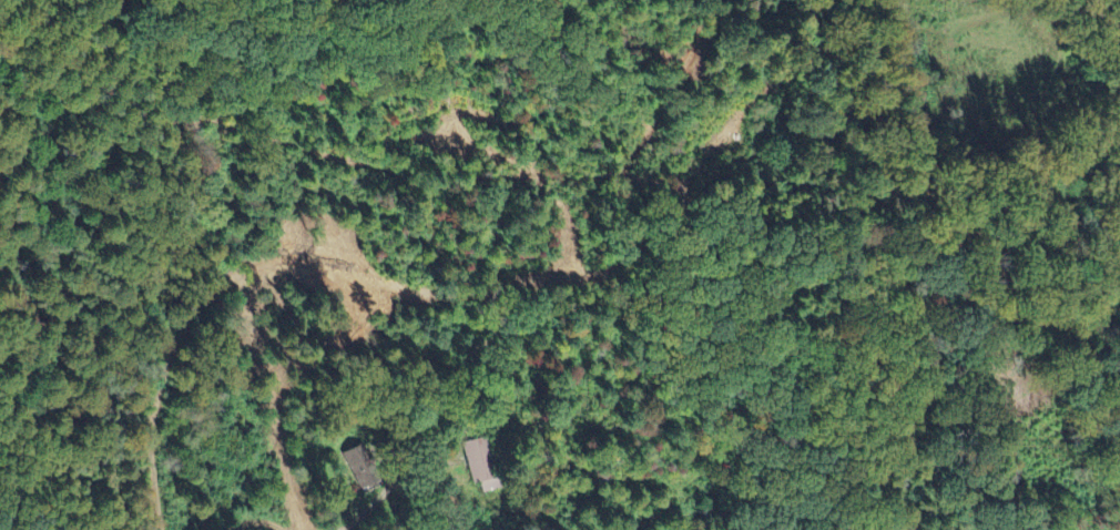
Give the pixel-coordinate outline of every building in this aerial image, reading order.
[(472,485),(497,479),(493,461),(488,441),(462,447),(472,485)]
